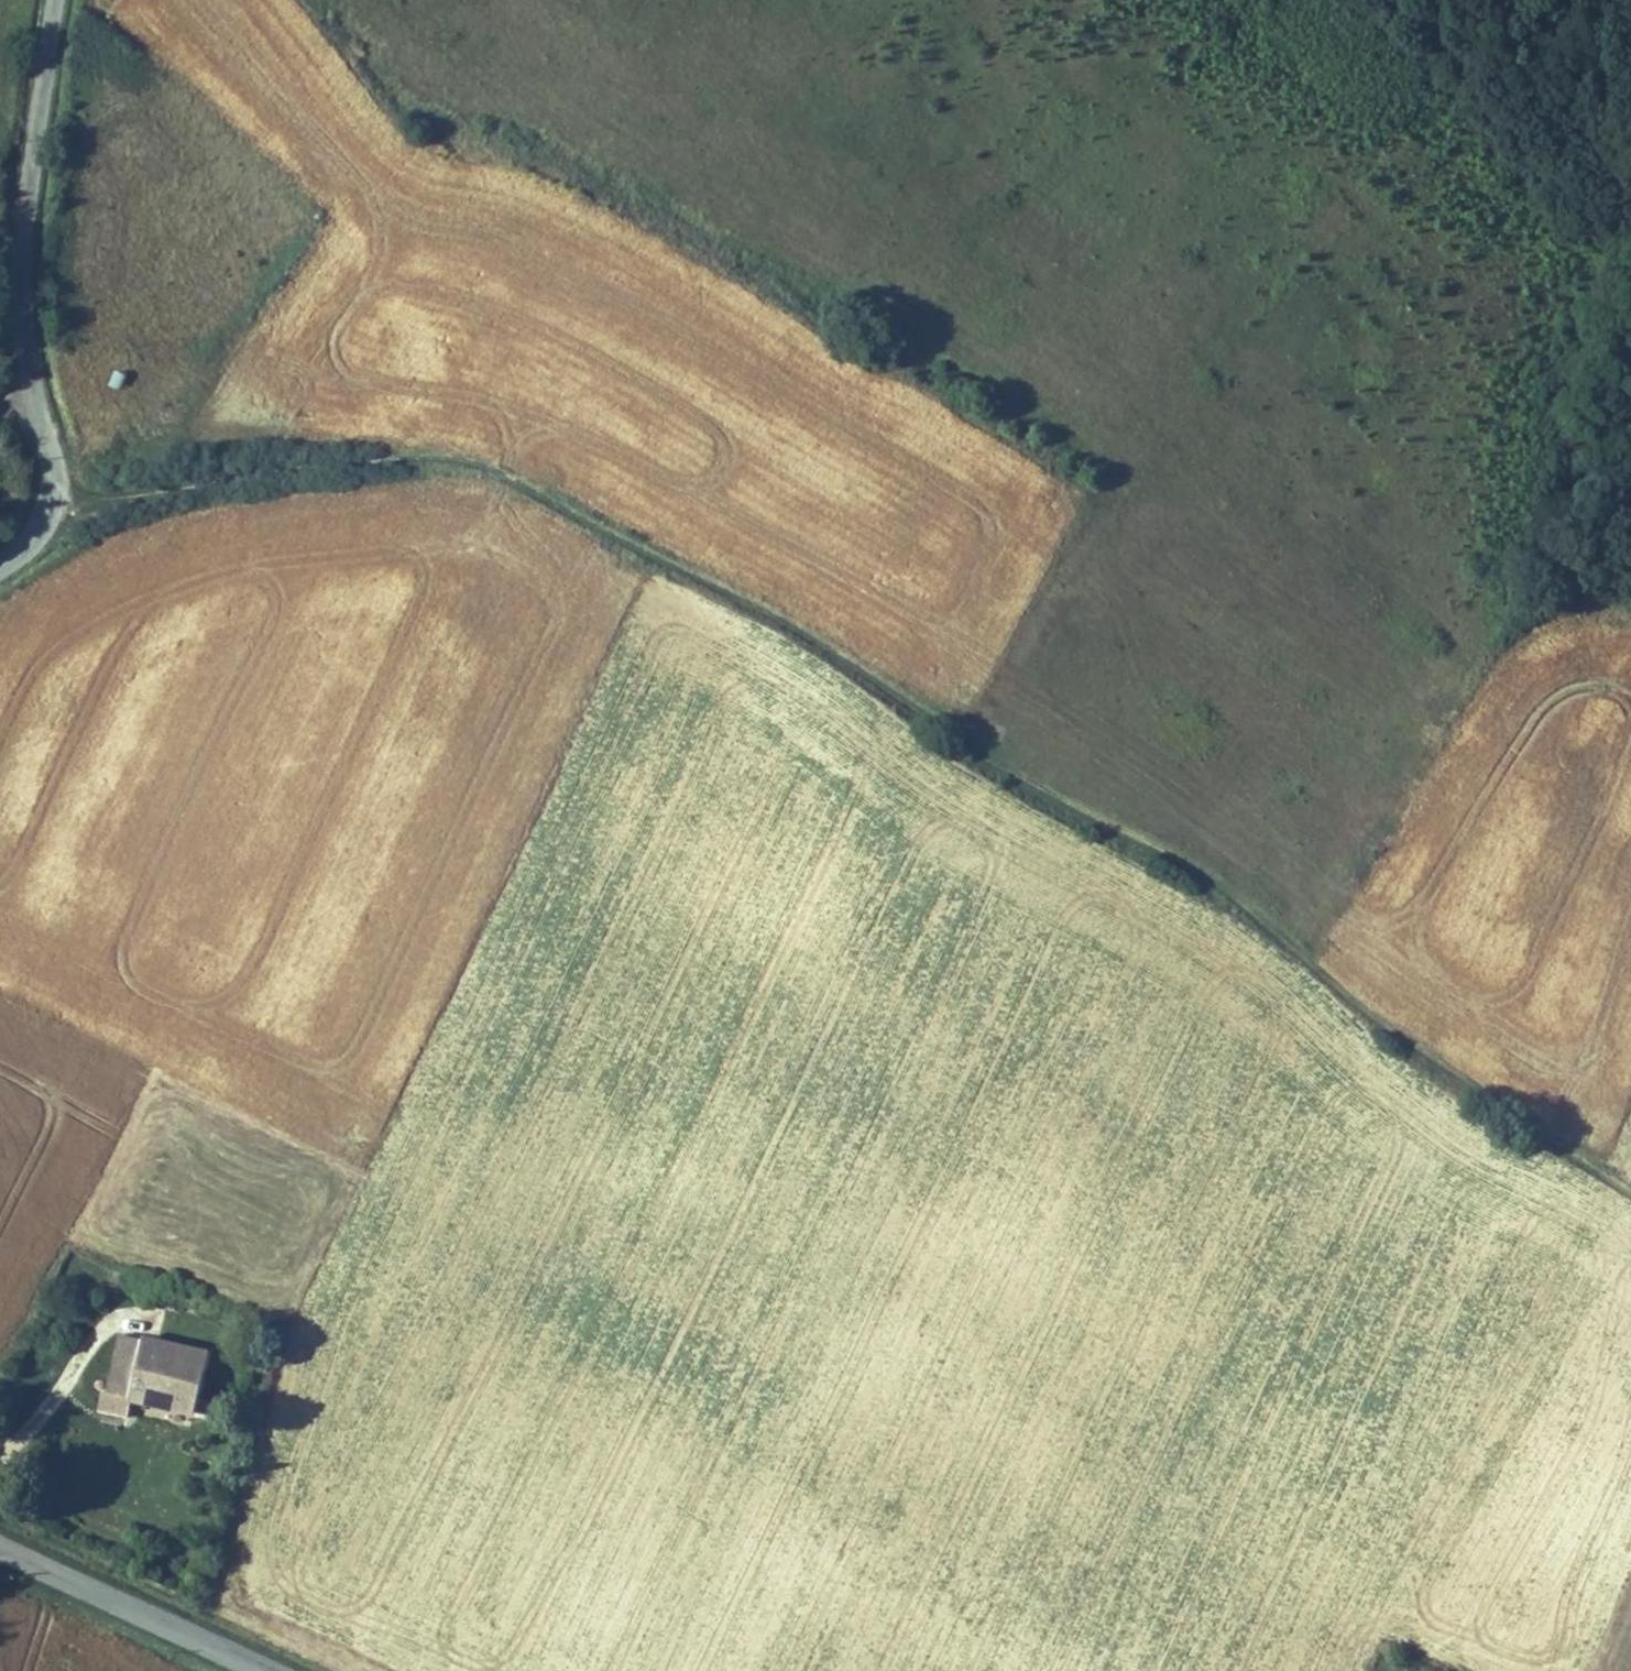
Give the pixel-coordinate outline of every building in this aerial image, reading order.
[(216,1348),(116,1333),(106,1415),(131,1419),(134,1392),(209,1406),(216,1348)]
